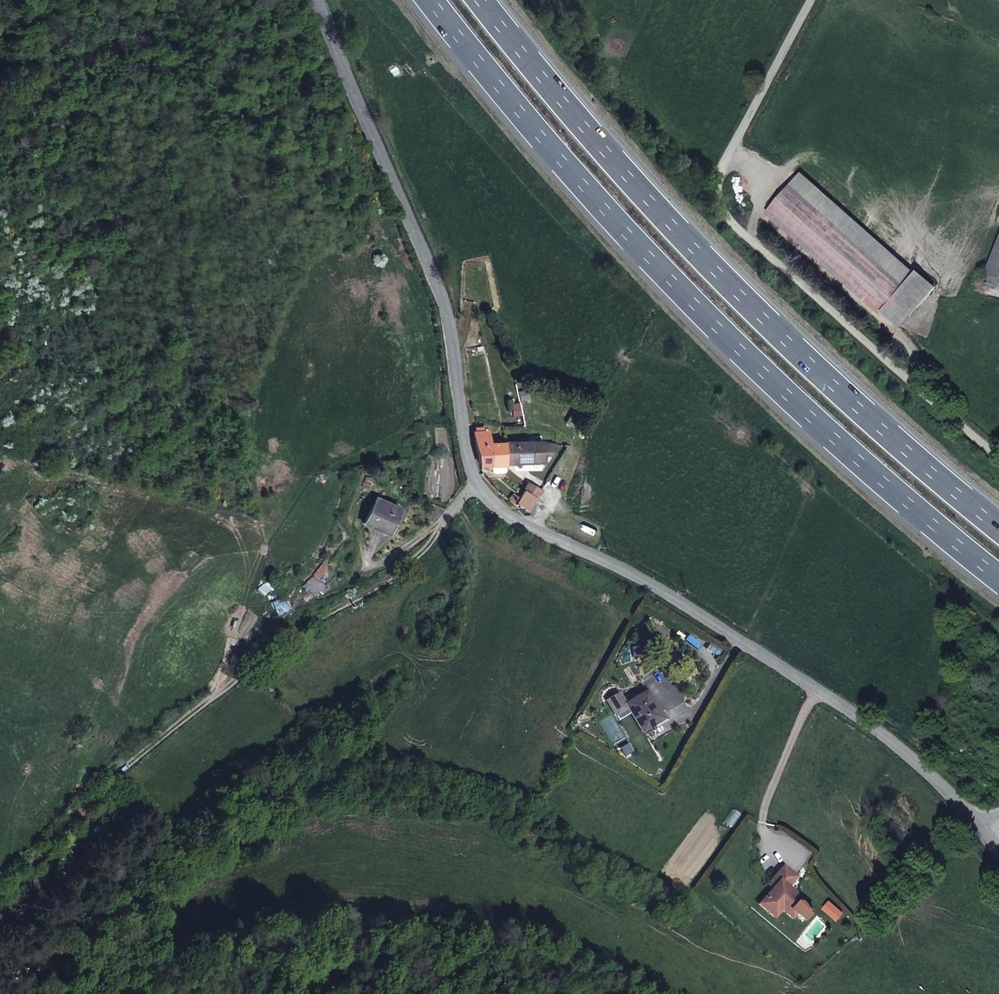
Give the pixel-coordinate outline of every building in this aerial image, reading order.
[(792,186),(770,211),(882,311),(914,274),(802,175),(792,186)] [(987,273),(998,278),(998,242),(987,273)] [(914,274),(882,311),(900,327),(935,288),(916,271),(914,274)] [(983,283),(996,288),(998,282),(998,278),(987,273),(983,283)] [(510,407),(514,421),(524,419),(520,405),(510,407)] [(547,420),(545,410),(531,414),(534,421),(547,420)] [(472,431),(479,467),(505,466),(503,443),(488,444),(487,430),(472,431)] [(503,443),(505,466),(544,463),(544,451),(553,452),(553,443),(543,442),(531,442),(503,443)] [(528,482),(522,492),(535,500),(541,490),(528,482)] [(528,510),(535,500),(522,492),(515,504),(526,511),(528,510)] [(398,508),(376,498),(364,524),(386,534),(398,508)] [(445,510),(433,503),(425,515),(436,522),(445,510)] [(323,564),(313,576),(317,580),(327,566),(323,564)] [(313,576),(302,586),(313,597),(318,592),(324,587),(317,580),(313,576)] [(272,587),(266,581),(256,591),(263,597),(272,587)] [(324,587),(318,592),(321,596),(327,591),(324,587)] [(290,609),(285,596),(271,603),(276,616),(290,609)] [(662,720),(645,692),(624,704),(642,733),(662,720)] [(624,704),(618,693),(607,700),(614,711),(624,704)] [(773,889),(760,905),(770,914),(777,905),(785,905),(796,914),(804,921),(813,909),(800,898),(793,892),(790,893),(786,890),(787,888),(796,878),(783,867),(768,885),(773,889)] [(830,901),(824,909),(834,917),(840,909),(830,901)] [(792,919),(796,914),(785,905),(777,905),(770,914),(775,918),(782,910),(792,919)]
